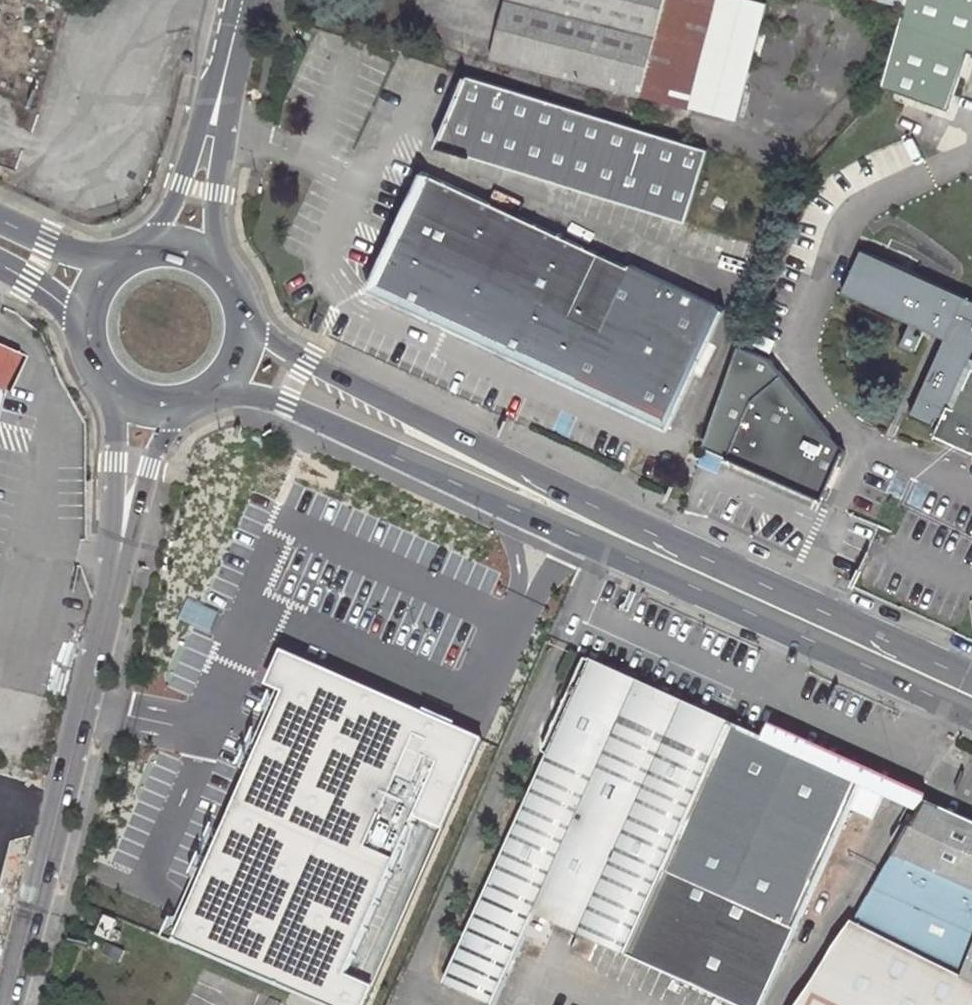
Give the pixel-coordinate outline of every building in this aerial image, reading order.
[(493,53),(698,106),(725,0),(507,0),(493,53)] [(905,4),(881,91),(945,114),(967,55),(971,57),(971,0),(906,0),(905,4)] [(468,75),(435,147),(563,186),(682,223),(704,147),(468,75)] [(629,268),(422,175),(369,290),(644,416),(666,426),(723,307),(630,265),(629,268)] [(970,360),(971,355),(971,303),(859,252),(840,292),(915,326),(922,329),(942,339),(912,412),(932,421),(936,414),(943,418),(937,432),(971,448),(971,360),(970,360)] [(906,330),(900,343),(913,349),(922,329),(915,326),(912,332),(906,330)] [(0,344),(0,389),(1,385),(7,387),(23,355),(0,344)] [(736,347),(699,448),(819,500),(840,452),(767,361),(736,347)] [(221,637),(445,739),(502,614),(526,624),(528,623),(529,622),(529,620),(292,513),(274,520),(221,637)] [(629,955),(737,1004),(762,1004),(849,809),(871,819),(881,795),(768,743),(593,663),(448,985),(491,1004),(498,1004),(521,954),(539,915),(582,935),(574,952),(592,961),(601,943),(629,955)] [(868,773),(773,730),(768,743),(881,795),(898,803),(924,815),(932,803),(933,803),(904,790),(868,773)] [(285,784),(220,932),(233,938),(369,997),(433,850),(285,784)] [(971,839),(971,821),(932,803),(924,815),(923,817),(971,839)] [(971,982),(971,839),(923,817),(856,923),(971,982)] [(116,927),(119,918),(107,914),(100,933),(113,938),(121,940),(124,930),(116,927)] [(220,932),(200,923),(189,947),(222,962),(233,938),(220,932)] [(856,923),(805,1004),(971,1004),(971,982),(856,923)] [(106,953),(125,959),(129,947),(110,941),(106,953)]
